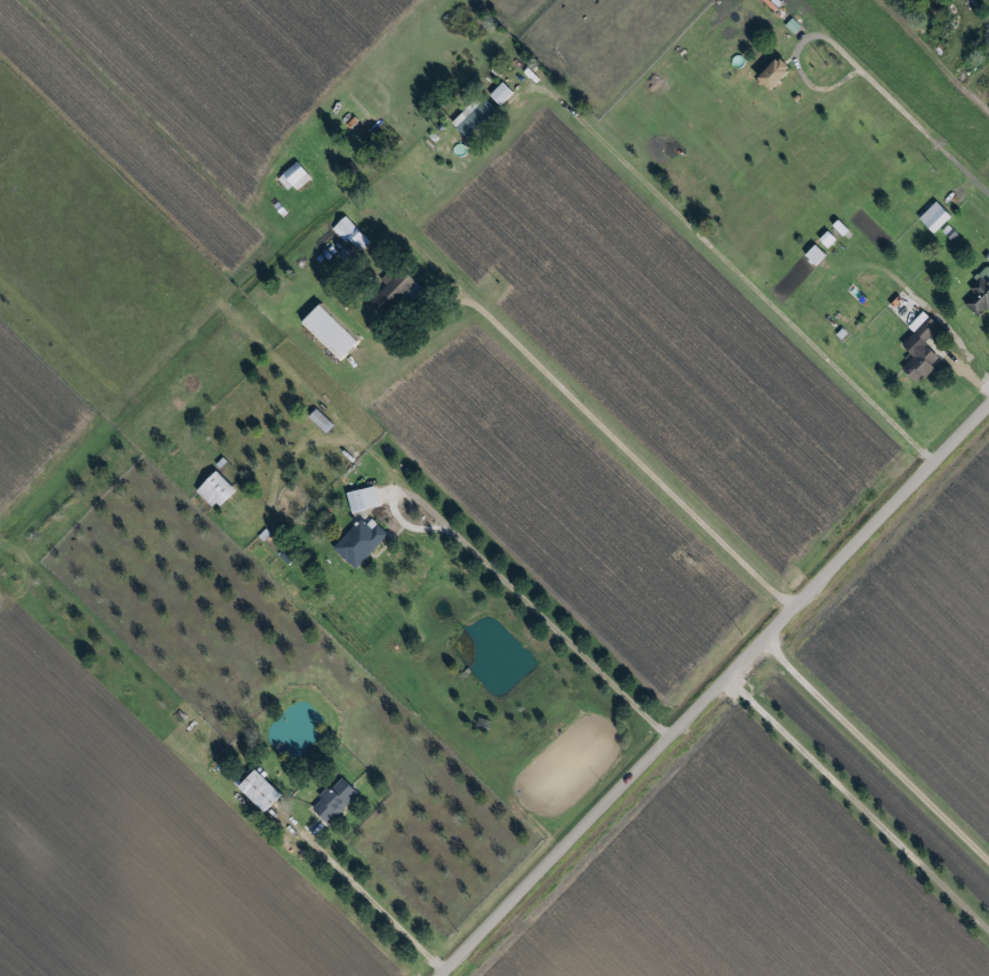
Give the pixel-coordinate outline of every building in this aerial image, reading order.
[(786,24),(794,34),(802,27),(794,17),(786,24)] [(775,90),(795,68),(782,56),(762,78),(775,90)] [(502,105),(515,92),(505,82),(491,94),(502,105)] [(455,124),(470,139),(498,108),(486,97),(475,109),(472,106),(455,124)] [(278,178),(289,193),(312,176),(300,161),(278,178)] [(953,216),(938,200),(920,218),(935,234),(953,216)] [(350,239),(362,251),(372,242),(346,216),(333,229),(346,243),(350,239)] [(826,245),(834,238),(830,232),(822,239),(826,245)] [(818,265),(828,254),(817,244),(807,255),(818,265)] [(966,304),(982,319),(988,311),(988,266),(969,287),(975,293),(966,304)] [(428,292),(403,268),(393,278),(388,273),(381,280),(387,285),(371,301),(387,316),(407,296),(415,304),(428,292)] [(302,325),(313,335),(341,362),(361,341),(322,304),(302,325)] [(936,332),(926,323),(931,317),(925,311),(909,328),(915,332),(903,345),(915,356),(904,368),(920,383),(936,366),(934,364),(941,356),(927,342),(936,332)] [(310,417),(327,433),(335,424),(318,408),(310,417)] [(219,509),(238,491),(219,471),(200,489),(219,509)] [(351,511),(380,507),(377,487),(348,491),(351,511)] [(373,518),(368,524),(362,518),(334,547),(357,569),(390,535),(373,518)] [(283,794),(257,770),(240,788),(266,813),(283,794)] [(323,798),(313,808),(330,824),(359,792),(343,777),(333,788),(330,785),(320,795),(323,798)]
